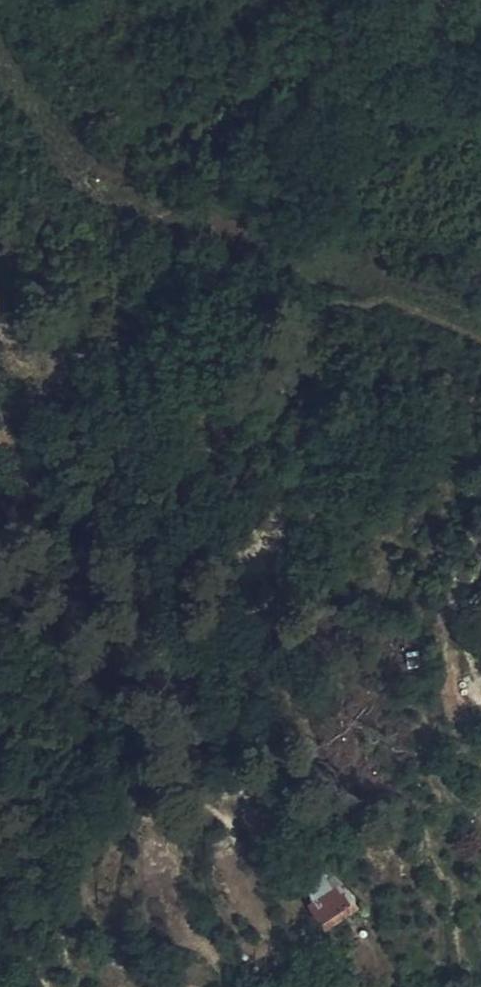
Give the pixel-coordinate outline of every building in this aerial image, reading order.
[(310,902),(323,920),(353,902),(343,887),(335,891),(321,871),(316,864),(308,869),(311,877),(305,880),(315,898),(310,902)] [(353,902),(323,920),(327,927),(358,909),(353,902)]
